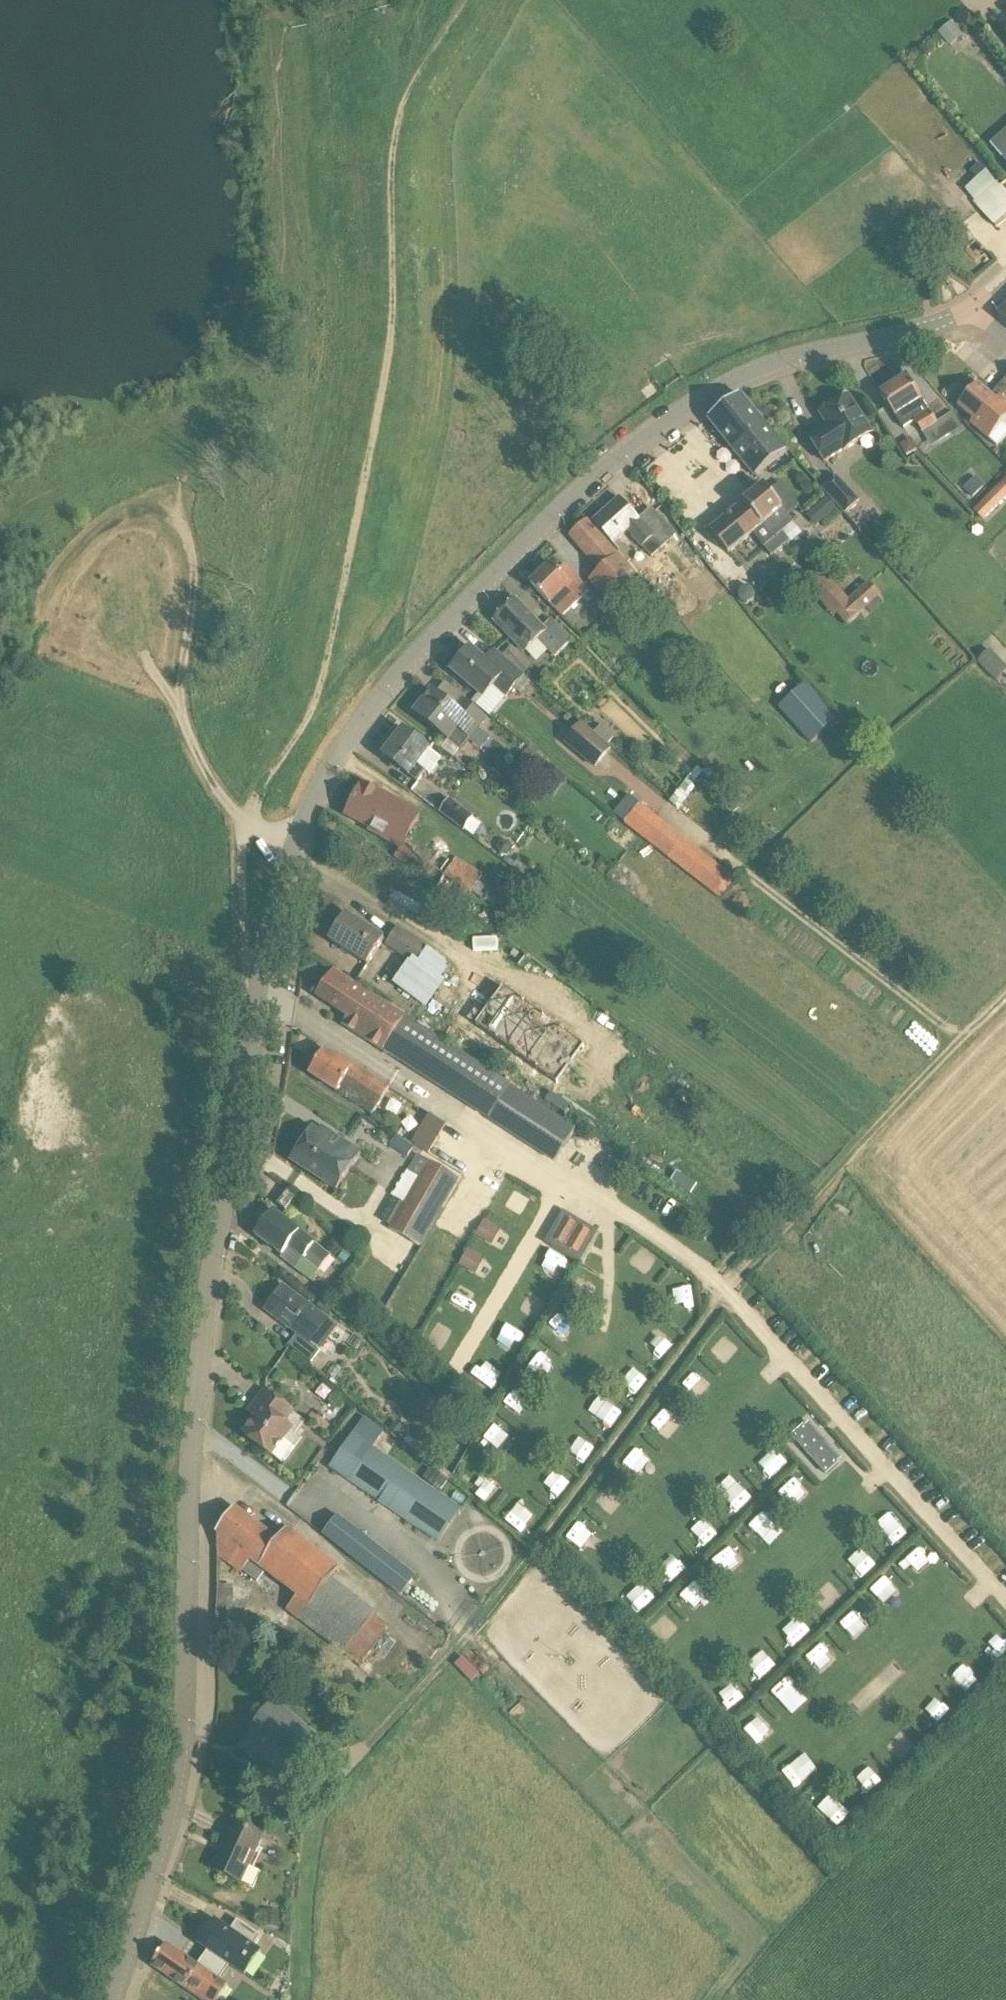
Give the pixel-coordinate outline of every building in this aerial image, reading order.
[(948,43),(960,32),(952,22),(939,33),(948,43)] [(998,181),(974,202),(996,228),(1005,219),(1005,191),(998,181)] [(935,435),(940,442),(963,427),(953,412),(937,422),(908,377),(881,394),(904,431),(917,423),(928,439),(935,435)] [(1005,378),(991,395),(978,384),(958,407),(973,420),(969,425),(988,442),(990,439),(998,446),(1005,437),(1005,429),(1002,425),(1005,421),(1005,401),(1002,397),(1005,392),(1005,378)] [(756,477),(772,465),(787,453),(740,395),(709,419),(756,477)] [(875,437),(860,413),(849,397),(821,415),(828,426),(809,438),(825,463),(844,452),(846,455),(875,437)] [(861,503),(839,477),(824,490),(846,516),(861,503)] [(985,486),(976,477),(964,489),(973,498),(985,486)] [(974,512),(983,522),(1005,500),(1005,481),(974,512)] [(796,524),(778,503),(765,487),(711,532),(730,556),(755,535),(773,557),(790,542),(784,534),(796,524)] [(677,536),(669,527),(656,512),(643,523),(640,520),(621,499),(609,510),(612,513),(597,526),(621,552),(634,540),(642,549),(645,547),(654,557),(677,536)] [(634,587),(628,580),(635,573),(587,520),(570,536),(601,571),(589,582),(605,601),(612,595),(618,602),(634,587)] [(565,566),(559,572),(552,565),(531,585),(563,618),(590,593),(565,566)] [(850,601),(823,571),(806,586),(835,619),(838,616),(849,628),(882,598),(869,583),(850,601)] [(751,603),(753,602),(754,591),(753,590),(751,589),(750,588),(749,588),(747,588),(746,588),(745,588),(743,589),(742,590),(741,591),(740,592),(740,593),(740,594),(739,596),(740,597),(740,599),(740,600),(741,601),(742,602),(743,603),(745,603),(746,604),(747,604),(749,604),(750,603),(751,603)] [(495,620),(526,652),(538,640),(556,658),(573,641),(552,619),(543,628),(515,600),(495,620)] [(513,665),(522,656),(521,655),(513,647),(504,656),(512,664),(513,665)] [(526,678),(509,663),(494,650),(493,651),(502,658),(493,668),(471,649),(452,671),(487,701),(496,689),(508,699),(526,678)] [(981,665),(997,682),(1005,673),(1005,667),(993,653),(981,665)] [(415,714),(431,726),(462,751),(488,718),(446,684),(437,696),(433,692),(415,714)] [(811,745),(837,722),(839,720),(807,684),(805,686),(779,709),(811,745)] [(614,749),(581,723),(565,744),(597,770),(614,749)] [(601,727),(595,734),(608,745),(614,738),(601,727)] [(442,760),(404,730),(384,757),(418,783),(427,772),(431,774),(442,760)] [(519,764),(539,780),(550,766),(531,750),(519,764)] [(343,819),(367,831),(400,849),(394,857),(405,865),(414,851),(405,845),(420,817),(363,785),(343,819)] [(476,819),(467,812),(451,800),(441,815),(466,833),(476,819)] [(685,839),(634,800),(618,820),(669,859),(700,883),(715,863),(685,839)] [(498,848),(501,855),(508,855),(513,849),(509,842),(502,842),(498,848)] [(465,905),(472,894),(482,878),(484,875),(457,858),(438,888),(465,905)] [(386,940),(364,927),(347,916),(331,942),(369,966),(386,940)] [(448,962),(400,930),(388,947),(397,953),(409,962),(415,966),(398,990),(419,1004),(448,962)] [(513,1085),(512,1088),(338,973),(334,971),(318,997),(349,1018),(344,1026),(489,1121),(491,1118),(556,1161),(578,1128),(513,1085)] [(560,1085),(587,1048),(519,1001),(493,1038),(560,1085)] [(391,1089),(358,1068),(341,1057),(339,1060),(325,1051),(310,1074),(373,1116),(391,1089)] [(427,1149),(444,1121),(432,1113),(415,1142),(427,1149)] [(330,1134),(327,1139),(312,1129),(291,1161),(337,1191),(361,1154),(330,1134)] [(421,1248),(439,1217),(460,1181),(418,1156),(409,1171),(418,1178),(389,1229),(421,1248)] [(698,1185),(677,1172),(671,1182),(691,1195),(698,1185)] [(288,1191),(278,1205),(286,1211),(296,1197),(288,1191)] [(330,1255),(289,1224),(273,1212),(255,1235),(281,1254),(280,1256),(295,1268),(303,1258),(319,1270),(330,1255)] [(592,1232),(564,1216),(552,1238),(580,1254),(592,1232)] [(485,1219),(476,1235),(491,1244),(500,1228),(485,1219)] [(629,1259),(645,1274),(659,1259),(643,1244),(629,1259)] [(468,1248),(459,1264),(475,1273),(484,1257),(468,1248)] [(552,1256),(540,1277),(557,1286),(569,1266),(552,1256)] [(569,1292),(585,1302),(595,1286),(579,1276),(569,1292)] [(465,1312),(476,1292),(460,1282),(448,1303),(465,1312)] [(671,1308),(691,1307),(690,1284),(671,1285),(671,1308)] [(266,1311),(280,1321),(297,1334),(288,1345),(311,1362),(328,1339),(317,1330),(327,1317),(316,1309),(315,1310),(283,1287),(266,1311)] [(531,1291),(520,1310),(537,1319),(547,1300),(531,1291)] [(556,1315),(547,1331),(564,1340),(572,1323),(556,1315)] [(427,1340),(444,1348),(453,1328),(437,1320),(427,1340)] [(665,1325),(649,1342),(662,1354),(678,1337),(665,1325)] [(720,1362),(736,1354),(729,1338),(713,1345),(720,1362)] [(534,1352),(527,1367),(544,1375),(551,1360),(534,1352)] [(618,1377),(633,1389),(647,1374),(632,1361),(618,1377)] [(697,1371),(684,1385),(704,1403),(716,1389),(697,1371)] [(515,1387),(502,1405),(516,1416),(530,1398),(515,1387)] [(294,1413),(281,1403),(266,1391),(253,1407),(261,1413),(244,1435),(282,1465),(296,1447),(284,1438),(294,1425),(288,1420),(294,1413)] [(461,1511),(371,1449),(384,1431),(365,1417),(331,1466),(349,1479),(423,1530),(440,1542),(461,1511)] [(401,1442),(404,1438),(400,1435),(406,1429),(396,1421),(388,1431),(401,1442)] [(833,1455),(810,1431),(798,1442),(821,1466),(833,1455)] [(624,1461),(639,1472),(652,1454),(637,1443),(624,1461)] [(758,1467),(771,1478),(784,1463),(770,1452),(758,1467)] [(427,1465),(428,1463),(431,1460),(424,1455),(421,1460),(427,1465)] [(434,1472),(427,1481),(426,1483),(441,1492),(448,1482),(434,1472)] [(488,1504),(498,1488),(482,1477),(472,1493),(488,1504)] [(793,1479),(781,1492),(795,1505),(807,1492),(793,1479)] [(739,1482),(722,1497),(738,1515),(755,1499),(739,1482)] [(594,1500),(606,1513),(621,1500),(609,1487),(594,1500)] [(521,1527),(530,1512),(518,1505),(509,1520),(521,1527)] [(331,1583),(340,1571),(290,1532),(292,1529),(289,1527),(278,1542),(234,1509),(216,1533),(218,1535),(218,1555),(241,1573),(243,1571),(258,1583),(266,1572),(298,1596),(287,1610),(360,1666),(373,1650),(389,1630),(345,1594),(331,1583)] [(749,1522),(758,1540),(778,1529),(769,1511),(749,1522)] [(339,1514),(323,1536),(404,1596),(420,1574),(339,1514)] [(719,1525),(707,1520),(697,1541),(709,1547),(719,1525)] [(919,1546),(905,1560),(924,1580),(938,1567),(919,1546)] [(655,1571),(669,1584),(686,1565),(672,1553),(655,1571)] [(679,1596),(699,1616),(716,1599),(696,1579),(679,1596)] [(233,1617),(234,1585),(219,1584),(218,1617),(233,1617)] [(854,1610),(839,1625),(852,1639),(868,1624),(854,1610)] [(663,1615),(649,1627),(661,1640),(675,1628),(663,1615)] [(1005,1655),(1005,1645),(1002,1639),(989,1650),(998,1661),(1005,1655)] [(816,1676),(835,1658),(822,1645),(803,1662),(816,1676)] [(469,1681),(480,1674),(468,1655),(457,1661),(469,1681)] [(958,1676),(971,1690),(981,1681),(968,1667),(958,1676)] [(784,1684),(774,1694),(783,1704),(794,1694),(784,1684)] [(943,1697),(925,1714),(938,1727),(956,1711),(943,1697)] [(322,1742),(290,1718),(274,1705),(276,1704),(275,1703),(261,1720),(265,1723),(242,1751),(275,1778),(289,1762),(299,1769),(322,1742)] [(757,1715),(744,1729),(758,1743),(772,1729),(757,1715)] [(794,1783),(810,1775),(801,1760),(786,1768),(794,1783)] [(869,1769),(854,1780),(866,1795),(881,1784),(869,1769)] [(264,1838),(257,1835),(239,1827),(225,1857),(220,1854),(213,1870),(252,1889),(260,1871),(250,1867),(264,1838)] [(267,1910),(266,1926),(279,1926),(280,1910),(267,1910)] [(196,1965),(221,1982),(236,1959),(243,1964),(260,1941),(257,1939),(265,1928),(241,1912),(234,1923),(218,1912),(202,1935),(212,1942),(196,1965)] [(183,1956),(167,1945),(152,1966),(201,1999),(218,1999),(227,1987),(221,1982),(196,1965),(183,1956)]
